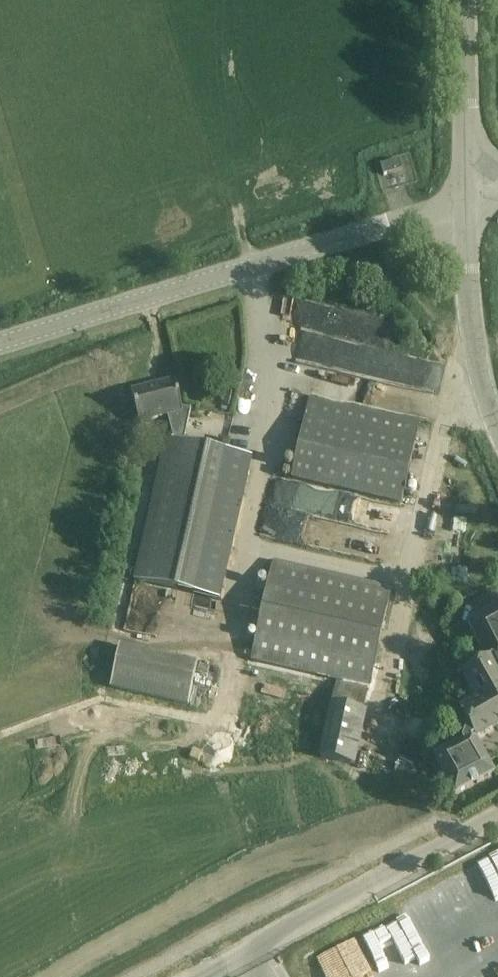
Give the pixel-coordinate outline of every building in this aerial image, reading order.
[(399,161),(380,166),(383,176),(402,171),(399,161)] [(139,423),(167,416),(173,439),(183,441),(191,411),(182,409),(174,381),(131,393),(139,423)] [(420,423),(309,398),(291,480),(401,505),(420,423)] [(173,439),(165,437),(133,581),(221,600),(253,456),(183,441),(173,439)] [(392,587),(272,561),(251,661),(370,688),(392,587)] [(468,627),(487,662),(497,682),(497,611),(468,627)] [(124,644),(114,687),(192,706),(202,663),(124,644)] [(487,662),(462,676),(469,688),(473,695),(457,704),(462,712),(460,713),(463,718),(497,699),(497,682),(487,662)] [(301,718),(326,724),(319,758),(356,766),(368,713),(363,712),(367,690),(335,682),(331,703),(306,697),(301,718)] [(463,718),(454,723),(465,743),(474,738),(476,740),(497,728),(497,699),(463,718)] [(474,738),(465,743),(435,760),(455,797),(495,775),(476,740),(474,738)] [(444,874),(458,904),(472,897),(476,904),(497,893),(497,849),(444,874)]
